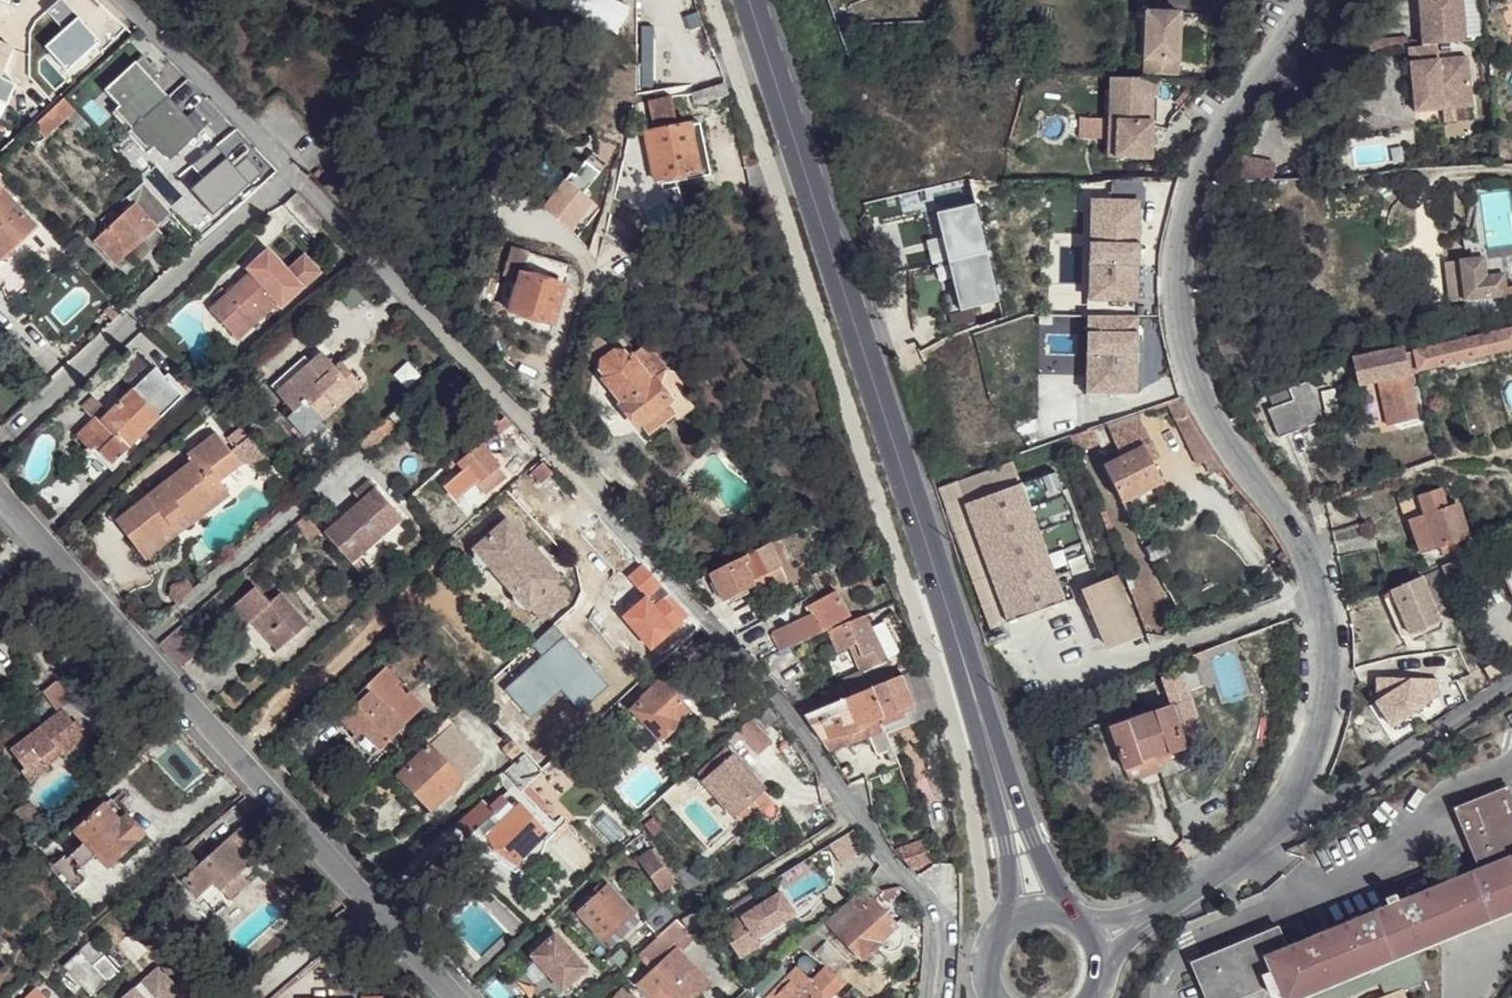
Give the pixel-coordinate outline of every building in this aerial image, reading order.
[(63,0),(61,0),(47,12),(63,30),(45,46),(50,52),(39,61),(39,72),(55,91),(66,80),(60,73),(98,41),(63,0)] [(1437,39),(1469,35),(1466,0),(1422,0),(1426,40),(1437,39)] [(1129,58),(1140,58),(1142,11),(1132,10),(1129,58)] [(1142,11),(1140,58),(1139,74),(1176,76),(1178,13),(1142,11)] [(1439,53),(1437,39),(1426,40),(1412,42),(1419,107),(1446,104),(1445,97),(1476,94),(1470,50),(1439,53)] [(109,113),(126,131),(165,95),(149,78),(156,71),(141,55),(109,84),(123,99),(109,113)] [(1,119),(15,85),(0,78),(0,119),(1,119)] [(1136,95),(1148,95),(1152,95),(1153,80),(1113,78),(1109,158),(1145,160),(1147,121),(1134,120),(1136,95)] [(720,81),(686,95),(690,106),(709,99),(725,92),(720,81)] [(123,99),(109,84),(103,90),(117,105),(123,99)] [(1445,97),(1446,104),(1476,101),(1476,94),(1445,97)] [(165,95),(126,131),(143,150),(151,142),(158,136),(172,151),(203,122),(188,105),(181,112),(165,95)] [(645,101),(651,129),(676,124),(670,95),(645,101)] [(1147,121),(1148,95),(1136,95),(1134,120),(1147,121)] [(699,120),(689,122),(698,172),(695,173),(696,178),(710,176),(699,120)] [(642,131),(652,181),(695,173),(698,172),(689,122),(676,124),(651,129),(642,131)] [(158,136),(151,142),(165,157),(172,151),(158,136)] [(215,144),(191,165),(203,178),(191,189),(215,215),(260,172),(245,156),(235,165),(215,144)] [(1242,158),(1241,180),(1275,177),(1276,163),(1242,158)] [(695,173),(652,181),(653,187),(696,178),(695,173)] [(157,200),(144,185),(127,200),(134,207),(136,206),(158,229),(172,215),(157,200)] [(33,228),(0,192),(0,260),(33,228)] [(1102,205),(1080,206),(1081,212),(1093,212),(1096,269),(1091,269),(1094,309),(1132,307),(1130,264),(1135,264),(1135,241),(1128,241),(1126,198),(1102,199),(1102,205)] [(110,230),(114,235),(130,252),(158,229),(136,206),(134,207),(110,230)] [(1086,309),(1094,309),(1091,269),(1096,269),(1093,212),(1081,212),(1086,309)] [(573,237),(577,222),(553,215),(549,231),(573,237)] [(130,252),(114,235),(100,248),(116,266),(130,252)] [(552,324),(570,264),(511,248),(504,274),(519,279),(511,313),(552,324)] [(1461,260),(1468,299),(1508,293),(1508,297),(1511,297),(1511,286),(1509,286),(1507,272),(1488,275),(1486,256),(1461,260)] [(270,258),(209,309),(238,341),(279,305),(281,307),(299,290),(270,258)] [(1461,260),(1448,262),(1455,302),(1468,299),(1461,260)] [(0,318),(0,327),(35,365),(49,352),(9,310),(0,318)] [(1138,312),(1094,315),(1098,393),(1142,390),(1138,312)] [(1091,394),(1098,393),(1094,315),(1086,315),(1091,394)] [(1412,351),(1417,372),(1511,352),(1511,331),(1412,351)] [(673,414),(650,383),(668,369),(646,342),(628,355),(623,347),(612,347),(598,357),(596,367),(603,375),(600,377),(621,404),(619,406),(635,426),(639,423),(647,434),(673,414)] [(1417,372),(1412,351),(1403,353),(1402,349),(1352,357),(1358,383),(1380,379),(1390,376),(1402,425),(1419,421),(1411,385),(1415,384),(1413,373),(1417,372)] [(340,362),(335,366),(321,352),(308,364),(305,357),(272,386),(276,392),(300,422),(312,410),(323,424),(363,388),(340,362)] [(133,390),(159,418),(181,397),(156,368),(133,390)] [(668,369),(650,383),(673,414),(676,417),(693,404),(680,387),(680,382),(668,369)] [(1390,376),(1380,379),(1392,427),(1402,425),(1390,376)] [(1324,418),(1308,380),(1288,389),(1291,399),(1268,409),(1281,437),(1324,418)] [(127,448),(159,418),(133,390),(101,419),(97,416),(76,436),(89,451),(93,447),(111,465),(115,460),(127,448)] [(1189,412),(1182,396),(1167,401),(1172,418),(1189,412)] [(1105,422),(1103,423),(1108,433),(1121,459),(1105,467),(1123,502),(1163,482),(1144,445),(1151,442),(1135,412),(1128,414),(1105,422)] [(499,419),(497,417),(475,437),(477,438),(484,447),(506,427),(499,419)] [(1108,433),(1103,423),(1095,425),(1099,435),(1108,433)] [(1099,435),(1095,425),(1071,433),(1077,447),(1100,440),(1099,435)] [(188,453),(192,458),(196,456),(205,466),(208,465),(210,466),(232,449),(217,431),(188,453)] [(458,455),(457,454),(436,473),(444,481),(462,465),(486,491),(507,474),(484,447),(477,438),(458,455)] [(93,447),(89,451),(110,473),(114,469),(111,465),(93,447)] [(232,449),(210,466),(219,479),(242,462),(232,449)] [(185,513),(222,484),(219,479),(210,466),(208,465),(205,466),(196,456),(192,458),(148,495),(169,524),(185,513)] [(545,461),(534,472),(544,484),(556,472),(545,461)] [(1050,565),(1021,481),(1012,466),(940,492),(991,628),(1079,595),(1067,558),(1050,565)] [(1055,469),(1021,481),(1050,565),(1067,558),(1086,552),(1055,469)] [(366,474),(355,484),(363,493),(374,483),(366,474)] [(374,483),(324,528),(362,570),(368,564),(358,553),(374,538),(401,513),(374,483)] [(229,492),(222,484),(185,513),(190,521),(229,492)] [(1420,495),(1430,517),(1451,510),(1443,488),(1420,495)] [(1416,522),(1430,517),(1420,495),(1400,503),(1406,524),(1416,522)] [(1430,517),(1440,549),(1442,548),(1461,541),(1471,537),(1461,507),(1451,510),(1430,517)] [(1426,554),(1440,549),(1430,517),(1416,522),(1420,535),(1426,554)] [(532,610),(562,581),(509,525),(479,554),(532,610)] [(384,550),(374,538),(358,553),(368,564),(384,550)] [(1463,549),(1461,541),(1442,548),(1444,554),(1463,549)] [(756,573),(779,562),(770,542),(711,572),(723,598),(753,583),(749,576),(756,573)] [(1511,570),(1511,544),(1497,551),(1505,573),(1511,570)] [(669,591),(637,557),(625,568),(654,603),(669,591)] [(785,575),(779,562),(756,573),(763,586),(785,575)] [(1455,595),(1445,568),(1429,574),(1438,602),(1455,595)] [(1148,635),(1124,576),(1084,594),(1108,652),(1148,635)] [(1440,619),(1429,590),(1423,592),(1418,579),(1391,591),(1409,633),(1440,619)] [(572,592),(562,581),(532,610),(542,620),(572,592)] [(232,603),(248,620),(252,616),(279,646),(296,631),(292,626),(302,617),(279,591),(268,601),(253,584),(232,603)] [(770,633),(780,651),(827,630),(850,619),(839,595),(809,610),(811,613),(770,633)] [(671,633),(686,620),(666,598),(651,611),(671,633)] [(242,625),(248,620),(232,603),(226,608),(242,625)] [(888,645),(872,609),(865,613),(880,647),(888,645)] [(850,619),(827,630),(835,648),(853,640),(861,656),(880,647),(865,613),(850,619)] [(307,622),(302,617),(292,626),(296,631),(307,622)] [(701,628),(695,621),(684,630),(690,637),(701,628)] [(160,641),(180,665),(193,652),(173,630),(160,641)] [(880,647),(861,656),(866,668),(886,659),(880,647)] [(434,657),(426,662),(435,673),(443,667),(434,657)] [(869,688),(893,677),(886,659),(866,668),(839,678),(847,697),(869,688)] [(388,667),(367,687),(373,693),(348,718),(362,732),(358,736),(380,759),(390,748),(386,743),(425,705),(411,690),(408,693),(399,684),(402,682),(388,667)] [(915,703),(902,673),(898,676),(911,705),(915,703)] [(675,694),(684,686),(674,674),(648,697),(649,698),(637,710),(663,739),(678,726),(677,724),(691,712),(689,710),(675,694)] [(911,705),(898,676),(893,677),(869,688),(881,717),(905,709),(912,706),(911,705)] [(699,702),(684,686),(675,694),(689,710),(699,702)] [(881,717),(869,688),(847,697),(804,716),(821,741),(863,724),(881,717)] [(1202,732),(1190,701),(1141,719),(1112,731),(1128,771),(1144,765),(1143,762),(1155,756),(1172,751),(1174,754),(1190,748),(1186,739),(1202,732)] [(468,706),(457,715),(463,722),(474,713),(468,706)] [(905,709),(881,717),(888,732),(911,724),(905,709)] [(42,726),(61,753),(83,737),(64,710),(42,726)] [(697,720),(691,712),(677,724),(678,726),(663,739),(668,746),(697,720)] [(888,732),(881,717),(863,724),(870,740),(877,757),(887,754),(890,763),(899,760),(888,732)] [(772,742),(752,721),(740,731),(760,753),(772,742)] [(821,741),(830,756),(870,740),(863,724),(821,741)] [(922,751),(911,724),(888,732),(899,760),(922,751)] [(455,725),(399,776),(436,816),(447,806),(444,802),(480,764),(481,754),(455,725)] [(29,777),(61,753),(42,726),(9,750),(29,777)] [(0,734),(0,751),(15,738),(7,727),(0,734)] [(1202,732),(1186,739),(1190,748),(1205,742),(1202,732)] [(1144,765),(1128,771),(1133,783),(1162,772),(1158,762),(1174,755),(1174,754),(1172,751),(1155,756),(1143,762),(1144,765)] [(764,791),(736,760),(707,785),(735,817),(764,791)] [(526,793),(514,781),(508,788),(516,797),(514,799),(522,807),(523,806),(534,817),(542,810),(526,793)] [(1511,855),(1511,802),(1507,789),(1505,786),(1456,807),(1481,869),(1511,855)] [(497,791),(486,802),(501,819),(511,809),(507,803),(504,806),(502,804),(506,800),(497,791)] [(735,817),(745,828),(774,803),(764,791),(735,817)] [(114,798),(108,803),(122,821),(129,815),(114,798)] [(549,833),(534,817),(523,806),(522,807),(515,813),(511,809),(501,819),(486,802),(462,823),(473,835),(471,837),(479,845),(484,847),(489,845),(496,853),(504,846),(518,861),(549,833)] [(122,821),(108,803),(77,830),(87,841),(98,853),(108,865),(146,832),(129,815),(122,821)] [(247,866),(250,864),(267,848),(265,847),(264,848),(244,824),(184,877),(200,895),(216,881),(222,888),(240,873),(247,866)] [(552,829),(549,833),(553,837),(557,834),(552,829)] [(83,867),(98,853),(87,841),(72,854),(83,867)] [(667,893),(681,884),(659,850),(645,859),(667,893)] [(1481,869),(1429,890),(1400,902),(1390,906),(1289,948),(1267,957),(1277,982),(1283,997),(1305,997),(1381,966),(1427,948),(1511,912),(1511,855),(1481,869)] [(64,856),(48,869),(66,888),(81,874),(64,856)] [(258,872),(250,864),(247,866),(255,875),(258,872)] [(248,882),(240,873),(222,888),(230,897),(248,882)] [(1400,902),(1429,890),(1423,874),(1394,886),(1396,893),(1400,902)] [(882,893),(871,880),(826,921),(860,959),(876,945),(874,942),(894,924),(873,902),(882,893)] [(612,947),(641,921),(610,886),(606,889),(601,883),(585,898),(587,901),(583,905),(586,908),(580,912),(612,947)] [(782,891),(724,929),(742,957),(763,944),(758,938),(796,913),(782,891)] [(1390,906),(1400,902),(1396,893),(1386,897),(1390,906)] [(660,937),(679,919),(665,905),(647,922),(660,937)] [(897,928),(894,924),(874,942),(876,945),(877,946),(882,950),(890,951),(896,948),(901,942),(901,935),(897,928)] [(827,932),(821,925),(798,946),(805,952),(827,932)] [(1277,982),(1267,957),(1289,948),(1279,928),(1194,963),(1207,997),(1238,997),(1277,982)] [(559,935),(535,957),(566,993),(591,971),(559,935)] [(656,947),(653,942),(640,953),(644,958),(656,947)] [(826,942),(813,954),(835,971),(845,963),(826,942)] [(798,949),(796,947),(778,964),(781,966),(784,967),(792,961),(793,954),(798,949)] [(1427,948),(1381,966),(1387,981),(1392,993),(1381,997),(1421,997),(1415,984),(1438,974),(1427,948)] [(668,997),(696,997),(710,985),(679,949),(641,983),(653,997),(654,997),(662,992),(668,997)] [(118,971),(103,954),(92,965),(79,951),(64,966),(92,995),(118,971)] [(1305,997),(1345,997),(1387,981),(1381,966),(1305,997)] [(812,986),(811,987),(801,975),(778,997),(822,997),(812,986)] [(154,977),(136,997),(179,997),(154,977)] [(1277,982),(1238,997),(1283,997),(1277,982)]
